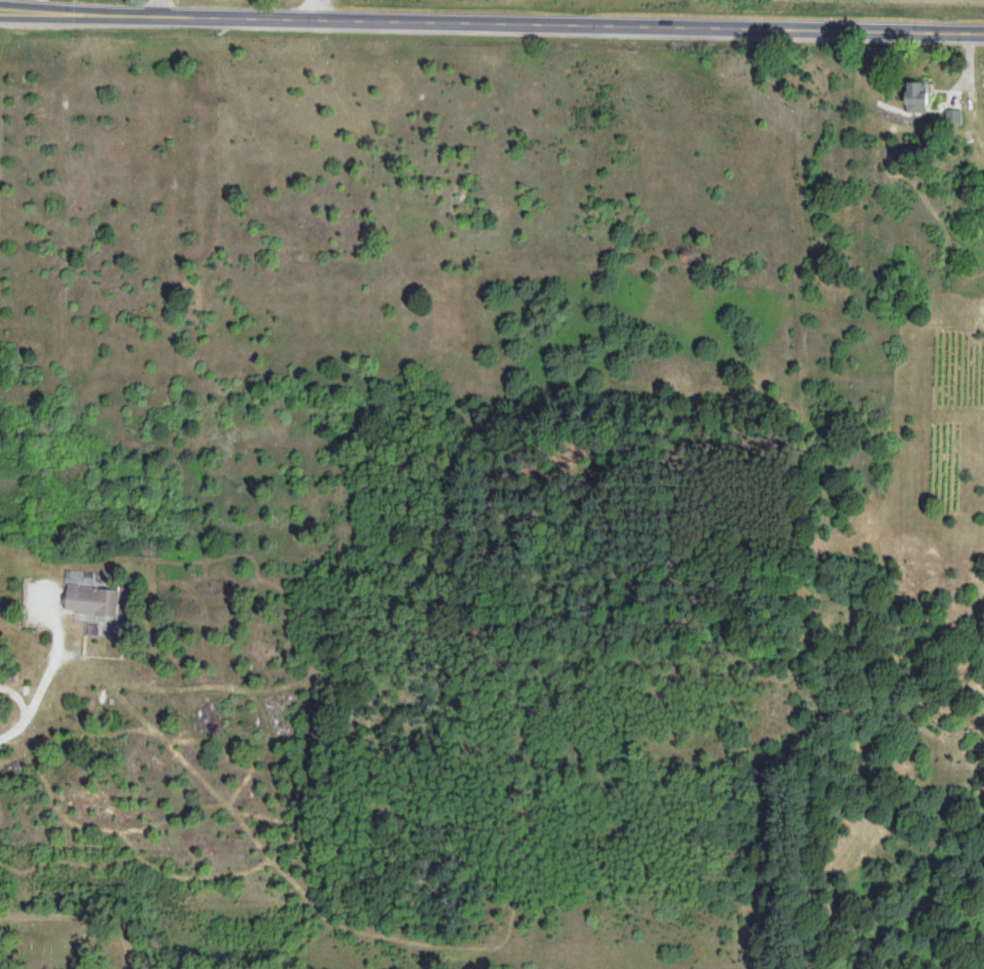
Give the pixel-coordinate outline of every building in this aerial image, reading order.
[(903,113),(931,113),(931,82),(903,82),(903,113)] [(120,590),(68,585),(66,612),(117,617),(120,590)]
